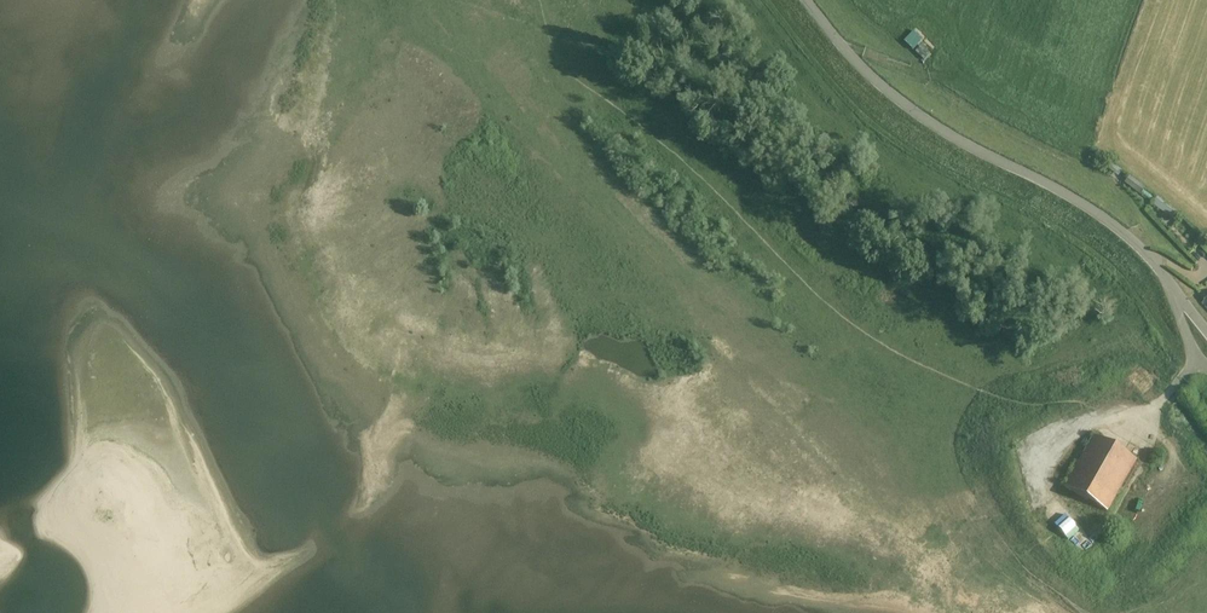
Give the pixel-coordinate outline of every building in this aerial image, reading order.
[(1141,194),(1147,187),(1131,175),(1126,182),(1141,194)] [(1177,211),(1158,197),(1152,205),(1172,219),(1177,211)] [(1064,418),(1051,426),(1055,433),(1068,424),(1064,418)] [(1063,487),(1092,503),(1108,512),(1137,460),(1093,435),(1063,487)]
